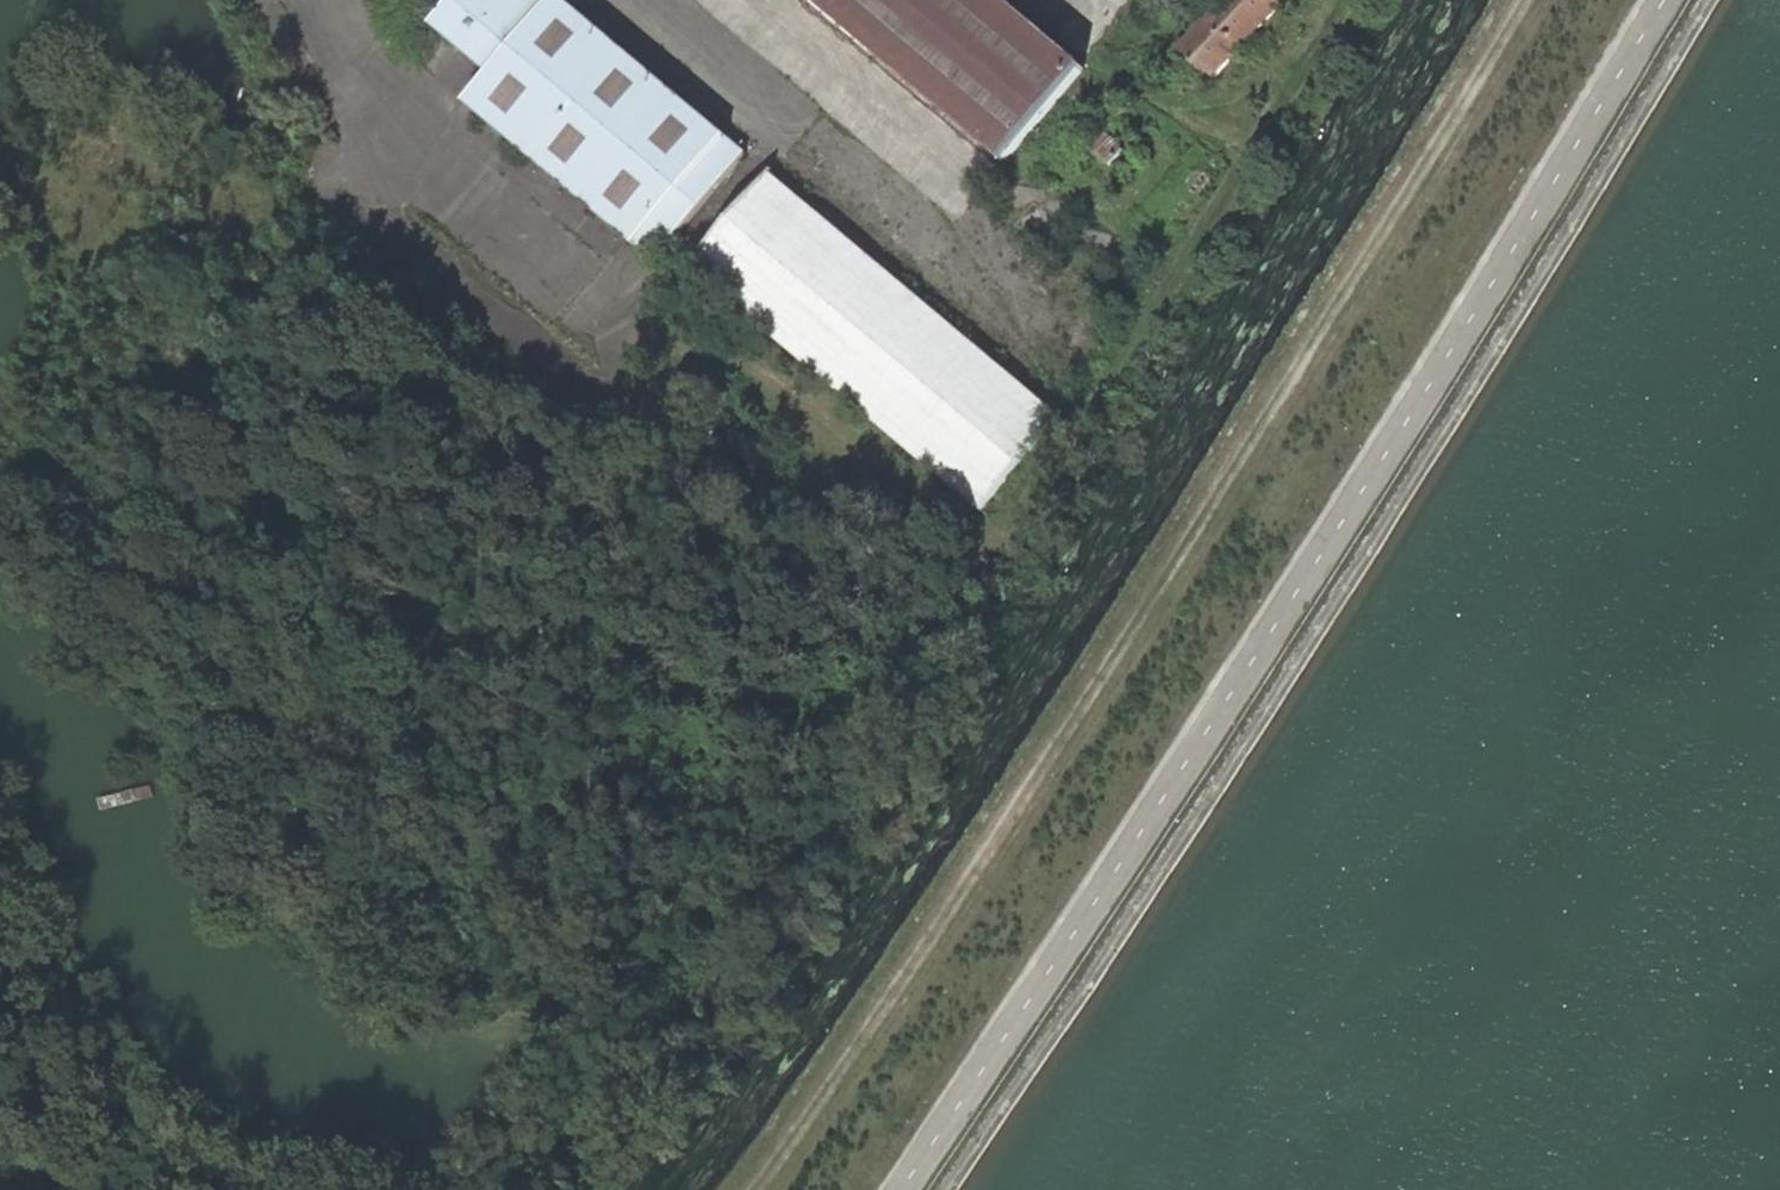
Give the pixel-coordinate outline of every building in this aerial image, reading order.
[(553,0),(454,0),(431,27),(489,76),(553,0)] [(997,0),(808,0),(1003,163),(1080,69),(997,0)] [(1202,85),(1279,0),(1217,0),(1167,54),(1202,85)] [(1106,167),(1120,151),(1100,132),(1086,148),(1106,167)] [(978,511),(1055,418),(767,176),(689,269),(978,511)]
